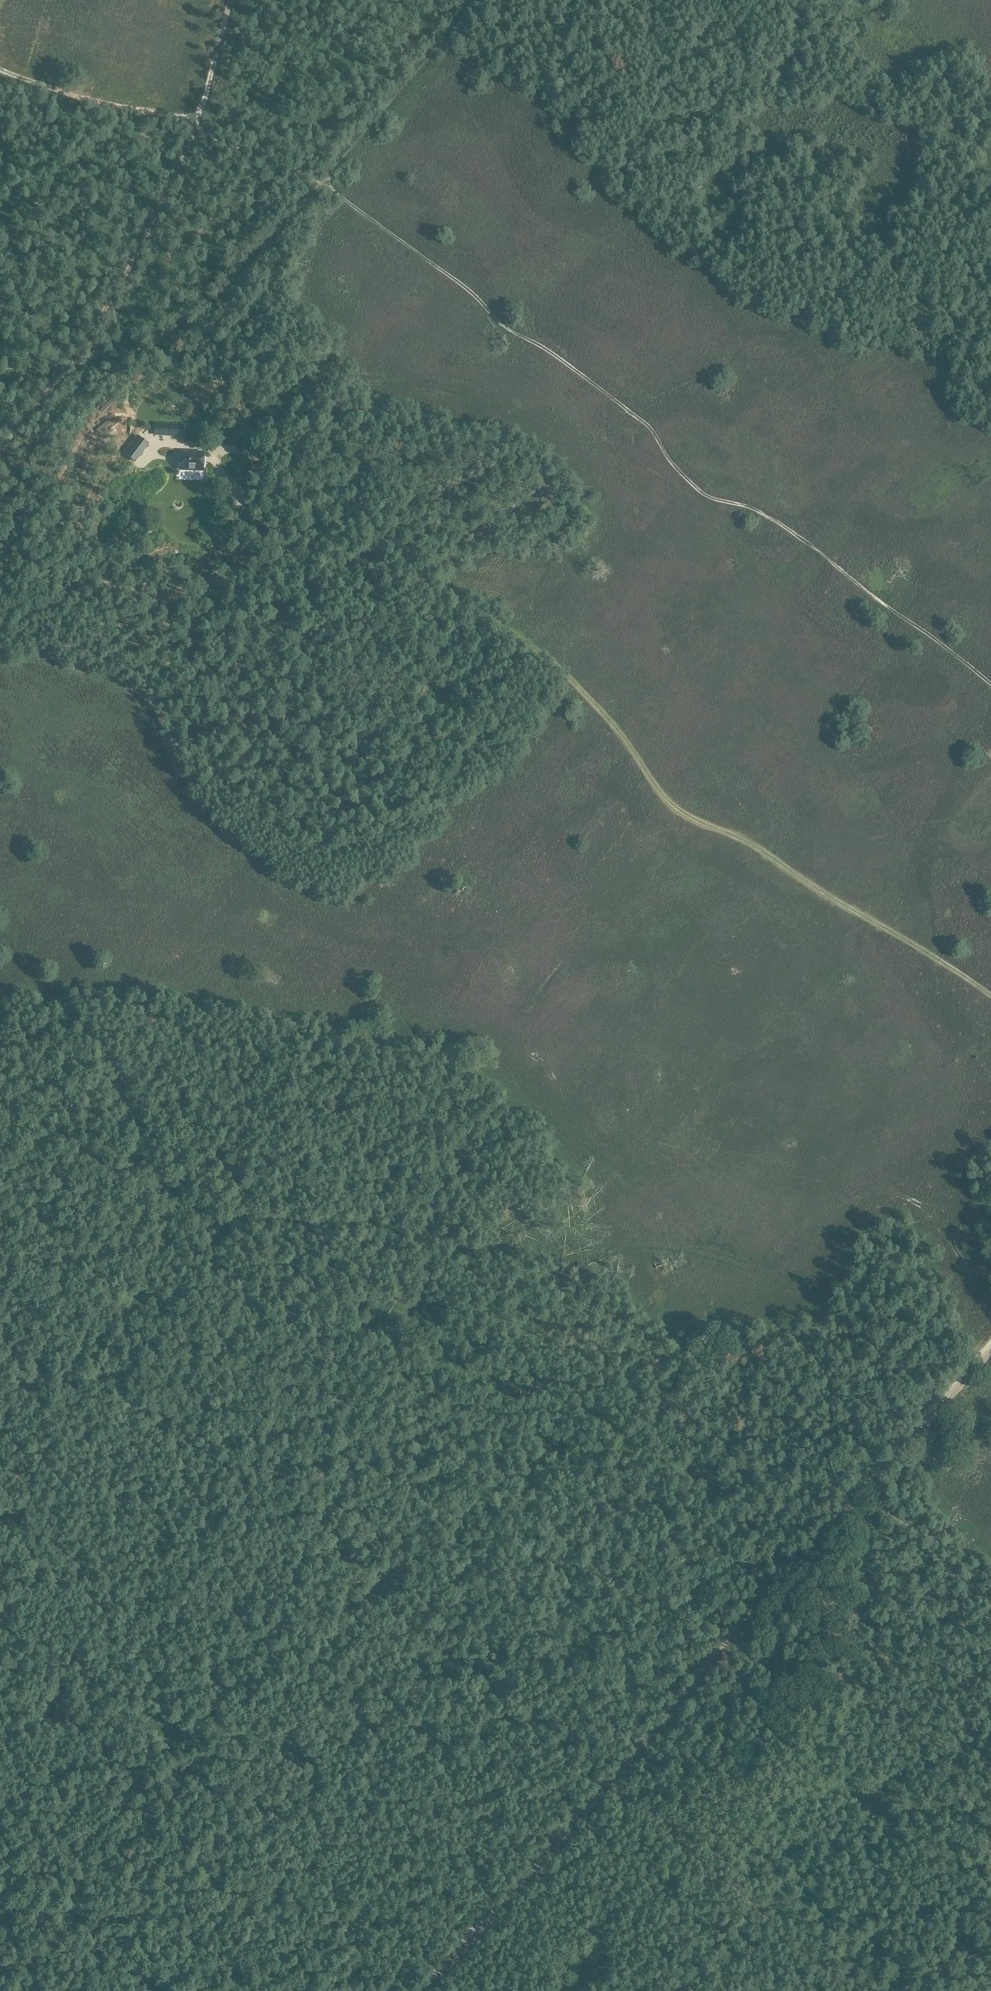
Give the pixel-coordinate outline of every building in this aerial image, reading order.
[(155,428),(155,435),(163,435),(163,427),(163,424),(155,424),(155,428)] [(183,436),(184,425),(176,424),(175,436),(183,436)] [(137,435),(123,454),(135,463),(149,444),(137,435)] [(204,451),(180,450),(179,470),(203,471),(204,451)]
